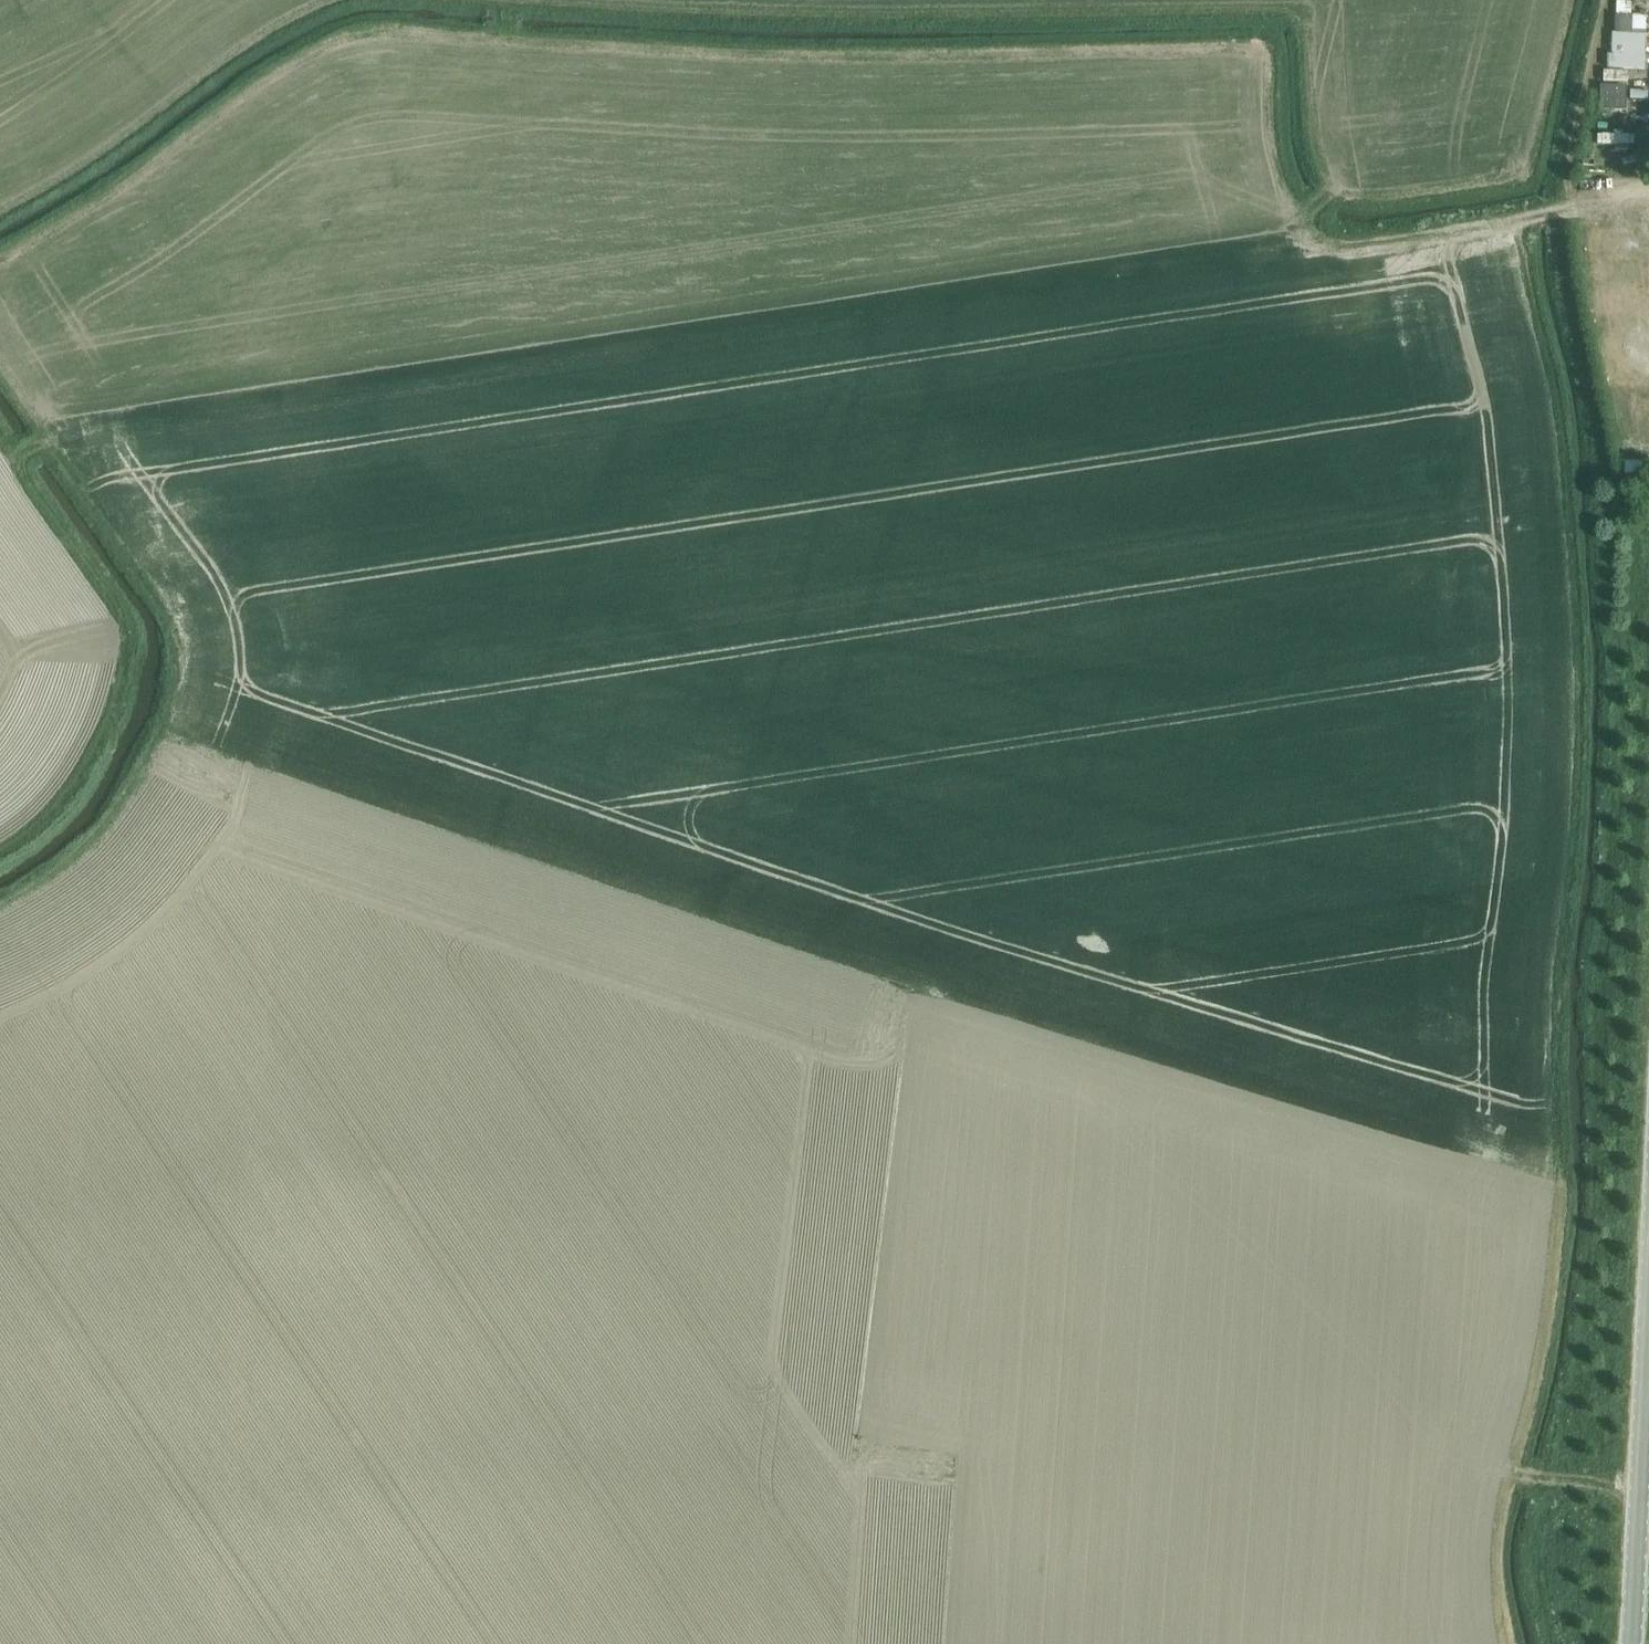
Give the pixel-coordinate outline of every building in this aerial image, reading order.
[(1644,67),(1645,13),(1611,12),(1609,66),(1644,67)] [(1617,111),(1631,109),(1628,88),(1614,90),(1617,111)] [(1635,91),(1632,108),(1644,110),(1647,94),(1635,91)] [(1633,130),(1597,130),(1597,142),(1633,142),(1633,130)] [(1640,463),(1624,463),(1624,472),(1640,472),(1640,463)]
